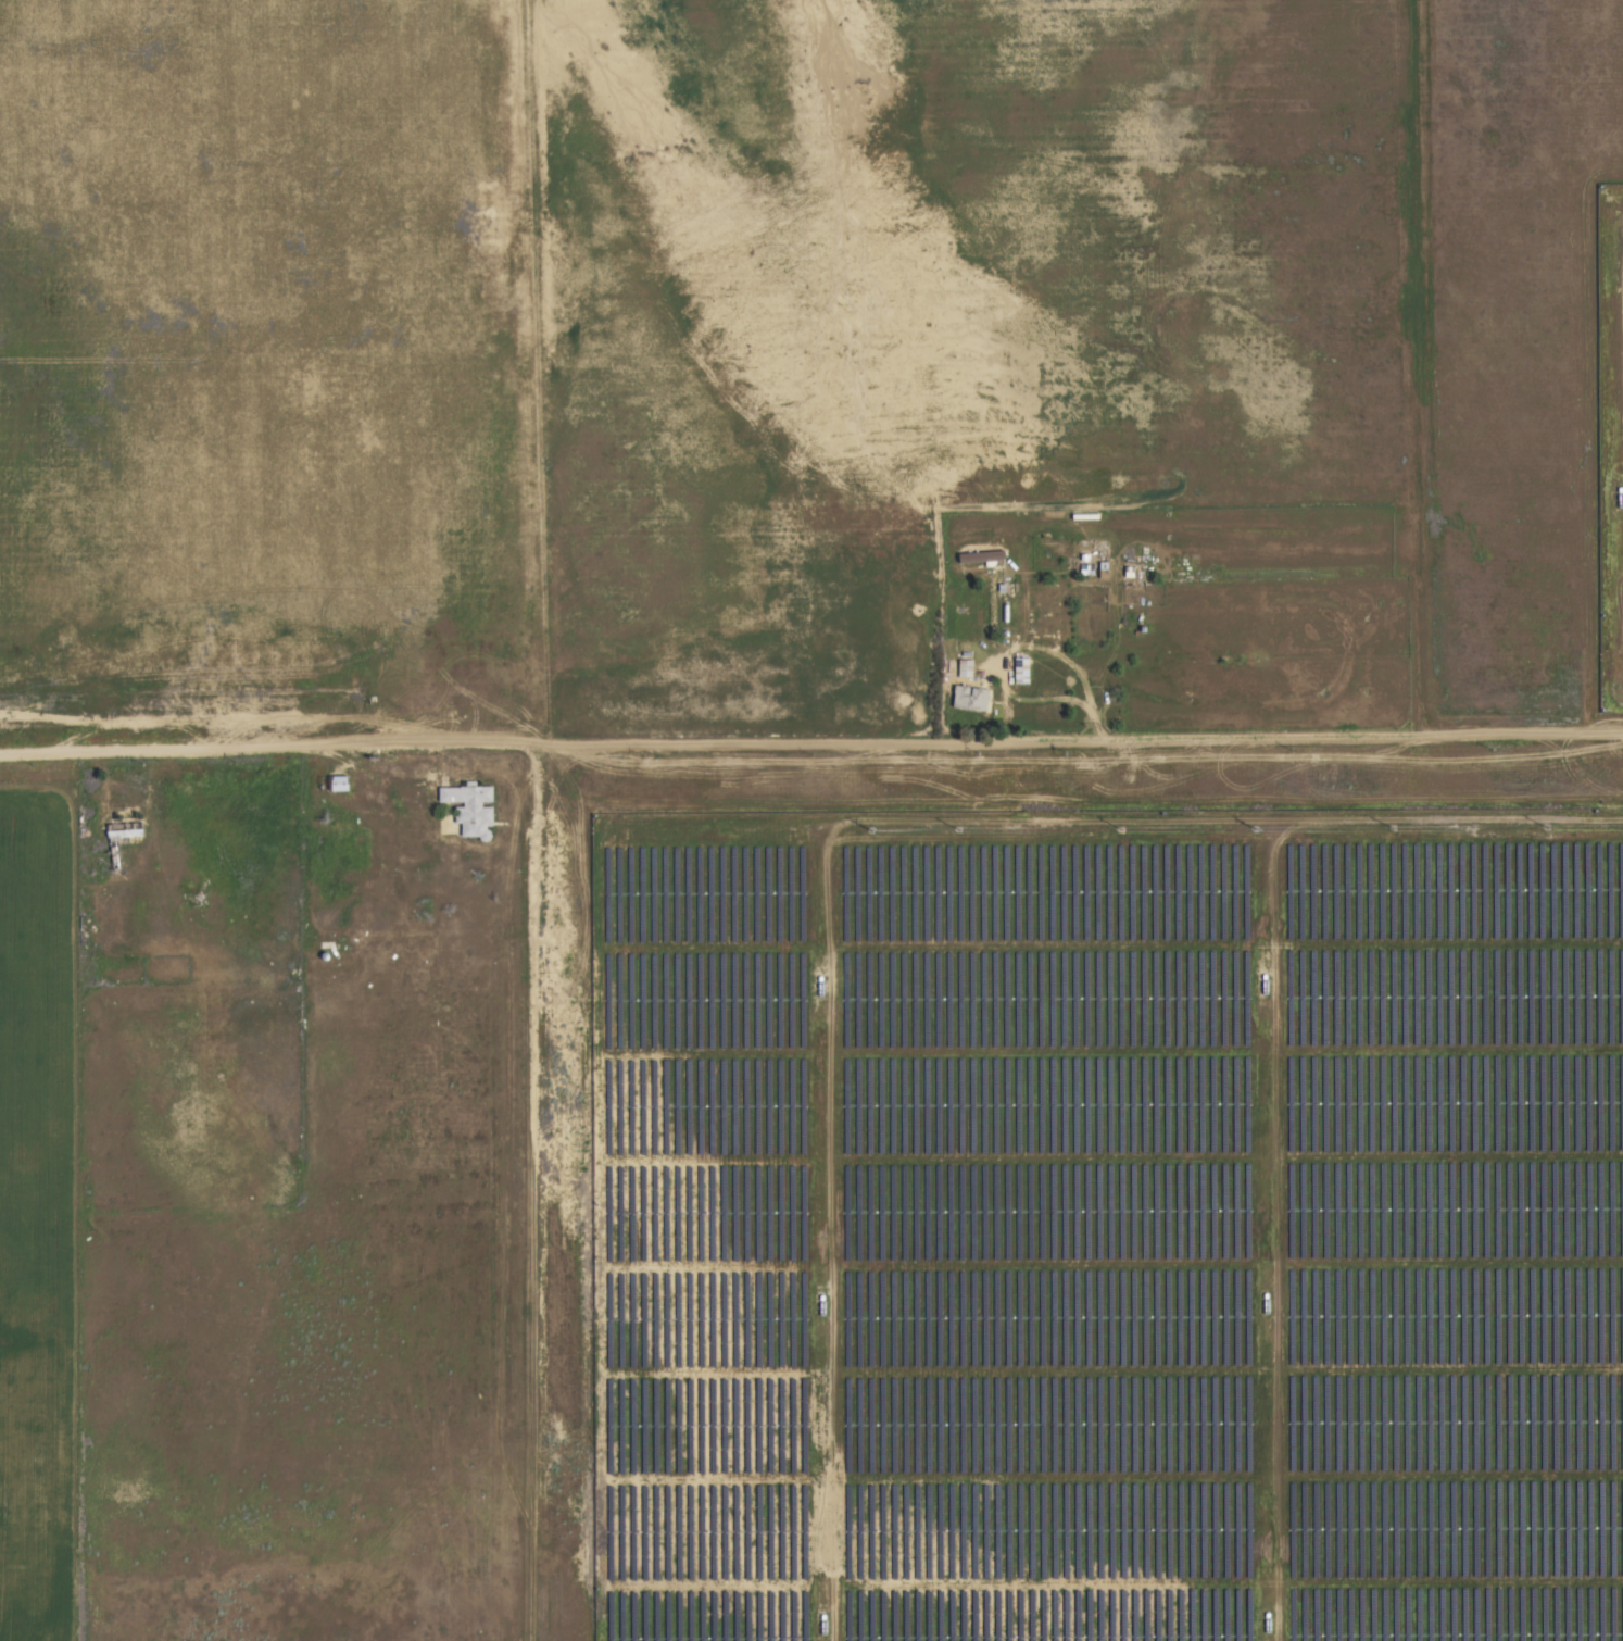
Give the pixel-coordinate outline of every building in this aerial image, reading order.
[(955,565),(1000,563),(1000,553),(955,554),(955,565)] [(948,708),(982,713),(985,691),(952,686),(948,708)] [(458,839),(477,838),(477,843),(487,843),(486,828),(489,828),(489,806),(489,786),(435,787),(435,805),(451,805),(451,824),(457,824),(458,839)]
